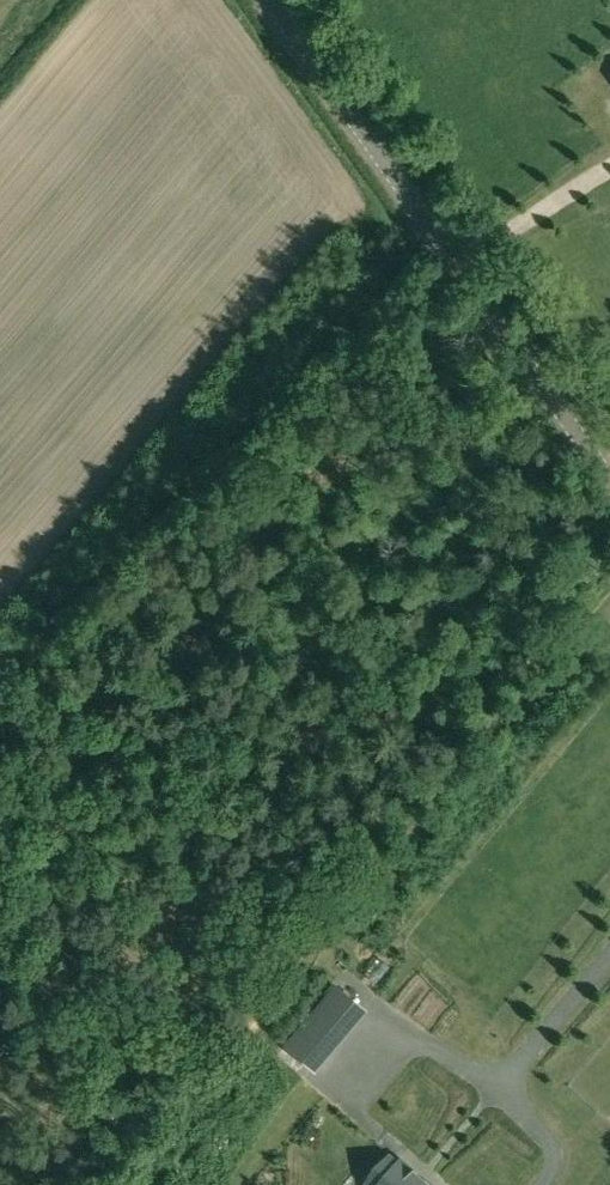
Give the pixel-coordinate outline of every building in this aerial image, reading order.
[(528,294),(523,287),(517,291),(523,298),(528,294)] [(312,1067),(329,1047),(330,1046),(363,1008),(336,986),(286,1045),(312,1067)] [(411,1168),(410,1169),(399,1159),(396,1163),(387,1156),(367,1180),(373,1184),(432,1184),(411,1168)]
